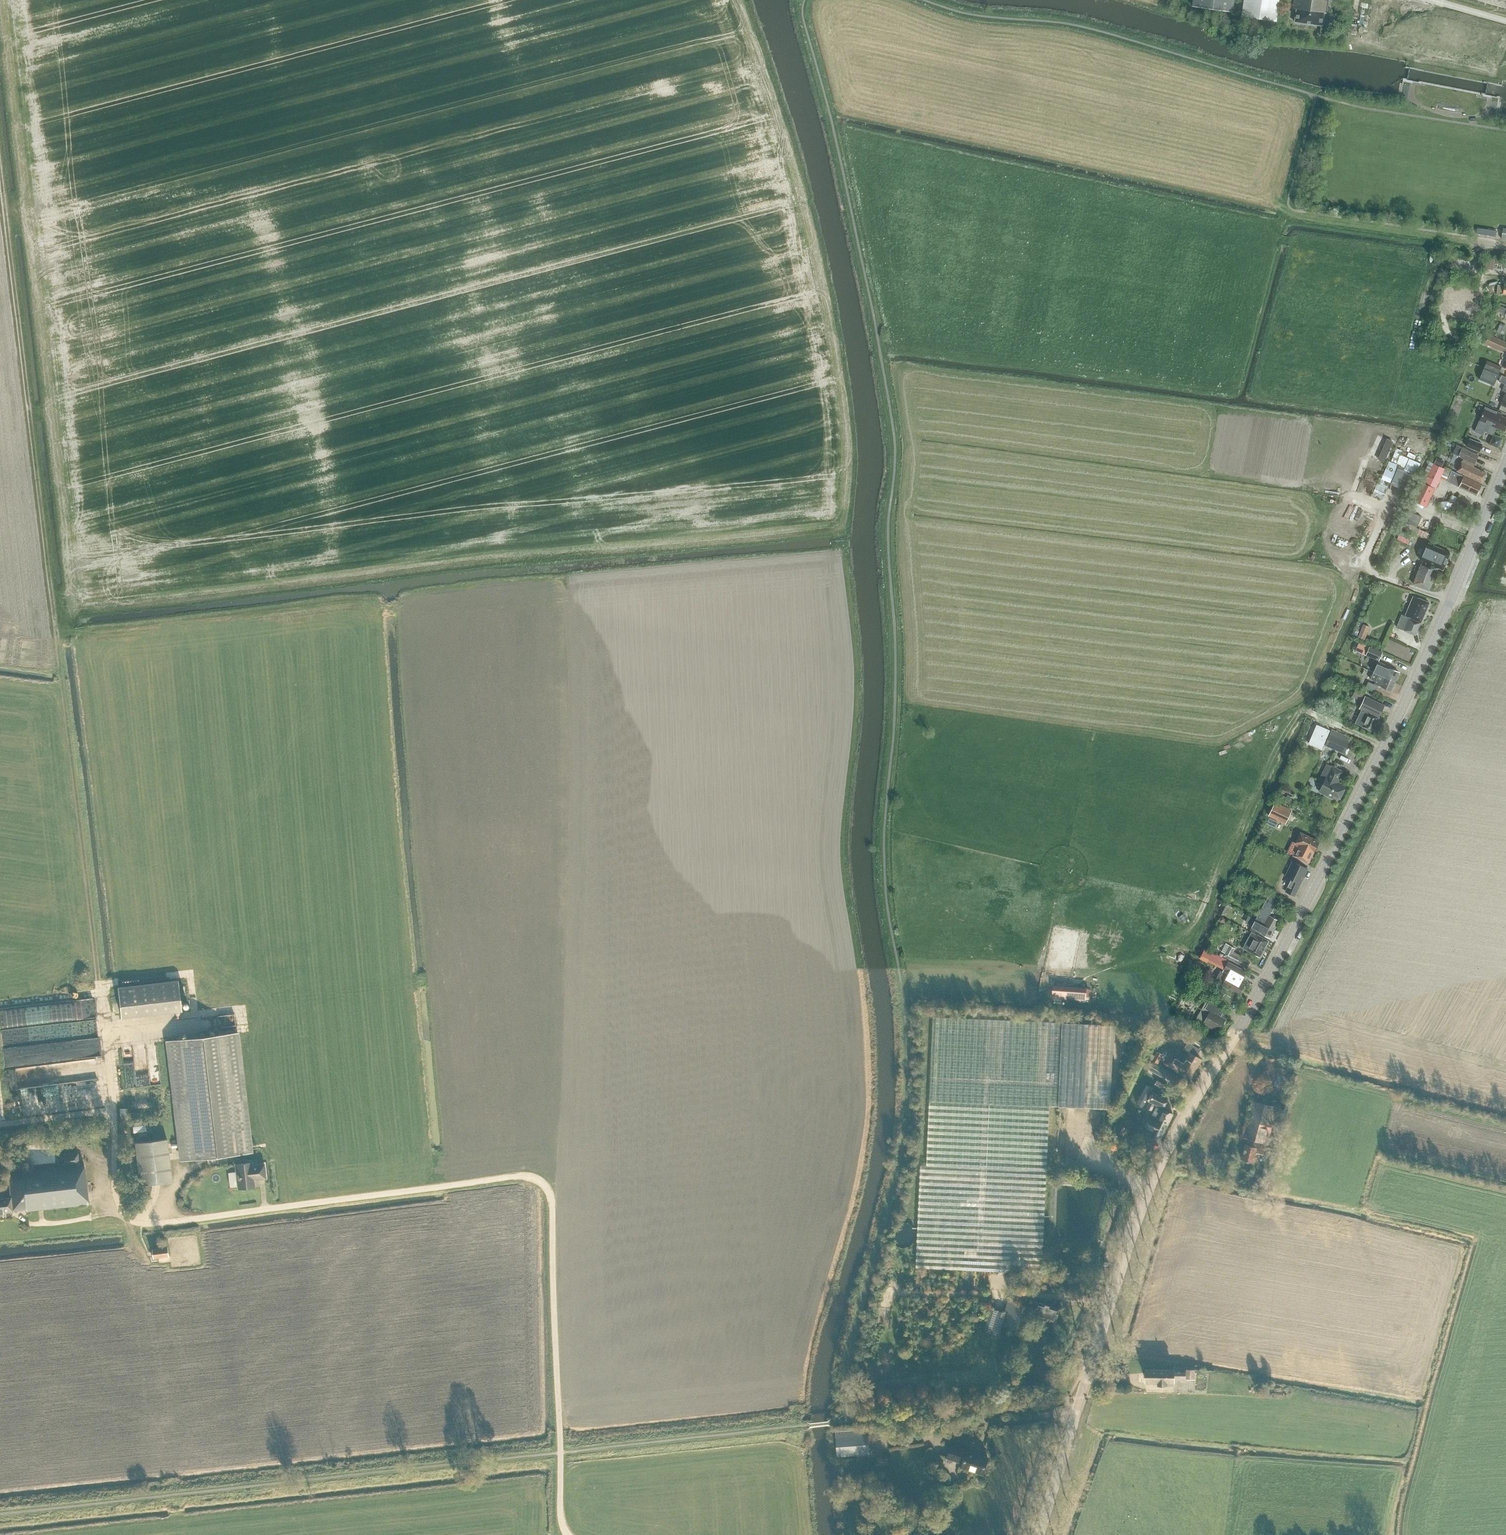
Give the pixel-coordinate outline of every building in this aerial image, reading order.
[(1192,6),(1233,12),(1235,0),(1193,0),(1192,6)] [(1241,17),(1277,22),(1280,0),(1244,0),(1241,17)] [(1294,10),(1296,10),(1295,23),(1322,26),(1324,14),(1326,14),(1328,0),(1295,0),(1294,10)] [(1476,234),(1496,236),(1497,230),(1477,227),(1476,234)] [(1434,264),(1442,266),(1444,258),(1435,257),(1434,264)] [(1484,259),(1482,269),(1493,270),(1494,260),(1484,259)] [(1494,260),(1493,270),(1505,272),(1505,262),(1494,260)] [(1500,305),(1498,311),(1505,315),(1504,316),(1505,316),(1505,308),(1500,305)] [(1503,334),(1505,327),(1505,325),(1500,323),(1497,332),(1503,334)] [(1505,345),(1505,342),(1488,334),(1484,343),(1503,352),(1505,345)] [(1487,362),(1484,368),(1499,374),(1502,368),(1487,362)] [(1484,368),(1480,379),(1495,385),(1499,374),(1488,370),(1484,368)] [(1493,435),(1496,428),(1504,431),(1505,427),(1505,418),(1502,417),(1503,414),(1496,412),(1485,407),(1474,431),(1483,435),(1484,431),(1493,435)] [(1497,447),(1501,439),(1494,436),(1491,444),(1497,447)] [(1483,444),(1469,438),(1466,447),(1479,452),(1483,444)] [(1457,446),(1453,454),(1458,457),(1462,448),(1457,446)] [(1486,473),(1473,468),(1475,464),(1474,464),(1478,456),(1462,448),(1458,457),(1463,459),(1457,471),(1482,483),(1486,473)] [(1417,470),(1421,458),(1400,450),(1396,461),(1388,458),(1375,493),(1383,496),(1390,479),(1407,485),(1413,469),(1417,470)] [(1434,464),(1441,467),(1444,462),(1436,458),(1434,464)] [(1427,476),(1434,464),(1431,462),(1424,476),(1426,476),(1427,477),(1427,476)] [(1424,476),(1420,485),(1421,485),(1422,485),(1434,490),(1435,491),(1441,478),(1440,478),(1444,469),(1441,467),(1434,464),(1427,476),(1427,477),(1426,476),(1424,476)] [(1441,478),(1447,481),(1451,472),(1444,469),(1440,478),(1441,478)] [(1476,495),(1481,485),(1452,471),(1451,472),(1447,481),(1459,486),(1459,487),(1476,495)] [(1434,490),(1422,485),(1413,503),(1425,509),(1434,490)] [(1408,525),(1417,529),(1421,517),(1410,512),(1405,524),(1408,525)] [(1431,535),(1417,529),(1408,525),(1406,529),(1429,539),(1431,535)] [(1420,560),(1432,565),(1438,568),(1443,570),(1447,560),(1450,553),(1428,543),(1420,560)] [(1421,564),(1413,584),(1428,590),(1429,590),(1438,568),(1432,565),(1431,568),(1421,564)] [(1421,622),(1429,602),(1413,596),(1405,615),(1402,614),(1397,627),(1415,635),(1421,622)] [(1364,624),(1361,632),(1367,634),(1370,626),(1364,624)] [(1357,647),(1368,652),(1370,647),(1359,642),(1357,647)] [(1368,652),(1367,655),(1379,660),(1382,652),(1370,647),(1368,652)] [(1376,666),(1373,672),(1395,682),(1399,672),(1389,668),(1390,667),(1378,662),(1378,663),(1376,666)] [(1391,691),(1395,682),(1373,672),(1370,679),(1376,681),(1375,684),(1391,691)] [(1365,692),(1356,688),(1352,697),(1360,701),(1365,692)] [(1355,723),(1362,726),(1373,731),(1379,717),(1384,705),(1365,696),(1359,708),(1362,709),(1355,723)] [(1334,749),(1343,753),(1348,742),(1347,741),(1348,737),(1332,730),(1329,737),(1324,735),(1327,727),(1316,723),(1312,731),(1323,736),(1321,740),(1335,747),(1334,749)] [(1332,798),(1334,794),(1340,797),(1345,786),(1336,781),(1338,778),(1339,778),(1342,772),(1332,766),(1319,791),(1332,798)] [(1283,803),(1290,806),(1294,798),(1287,795),(1283,803)] [(1274,803),(1268,815),(1270,816),(1285,823),(1291,811),(1276,803),(1274,803)] [(1299,844),(1294,855),(1308,862),(1314,851),(1319,842),(1300,833),(1295,842),(1299,844)] [(1287,852),(1294,855),(1299,844),(1295,842),(1293,841),(1287,852)] [(1308,869),(1294,862),(1292,861),(1284,877),(1291,880),(1285,891),(1295,896),(1308,869)] [(1274,929),(1279,921),(1269,915),(1274,907),(1277,909),(1280,902),(1277,901),(1268,896),(1266,899),(1263,897),(1261,901),(1264,903),(1258,914),(1256,919),(1274,929)] [(1256,919),(1255,920),(1248,916),(1245,922),(1252,926),(1250,930),(1254,932),(1255,930),(1270,938),(1274,929),(1256,919)] [(1260,957),(1268,941),(1251,932),(1243,948),(1248,950),(1260,957)] [(1225,954),(1229,945),(1226,943),(1221,951),(1225,954)] [(1225,954),(1223,956),(1247,969),(1251,963),(1240,957),(1235,954),(1236,952),(1234,951),(1235,948),(1229,945),(1225,954)] [(1205,949),(1201,959),(1206,962),(1207,961),(1211,952),(1205,949)] [(1228,962),(1229,961),(1211,952),(1207,961),(1224,969),(1228,962)] [(1241,983),(1247,972),(1228,962),(1224,969),(1222,972),(1220,971),(1215,981),(1239,994),(1245,985),(1241,983)] [(182,1011),(178,980),(117,987),(121,1018),(182,1011)] [(1230,997),(1225,993),(1221,1001),(1226,1004),(1230,997)] [(1204,1022),(1218,1031),(1225,1018),(1221,1016),(1225,1008),(1213,1001),(1214,998),(1209,995),(1196,1018),(1204,1022)] [(32,1007),(3,1006),(2,1024),(31,1025),(32,1007)] [(1114,1025),(1088,1024),(933,1017),(927,1165),(920,1165),(916,1268),(1042,1274),(1049,1107),(1110,1109),(1114,1025)] [(1170,1029),(1183,1036),(1186,1031),(1179,1026),(1177,1029),(1172,1026),(1170,1029)] [(181,1159),(206,1156),(250,1151),(235,1032),(166,1041),(181,1159)] [(4,1046),(15,1045),(15,1040),(11,1040),(11,1035),(3,1036),(4,1046)] [(80,1037),(45,1036),(45,1042),(52,1042),(52,1057),(80,1058),(80,1037)] [(1190,1078),(1201,1059),(1196,1056),(1200,1049),(1188,1041),(1183,1048),(1190,1052),(1184,1062),(1170,1054),(1164,1063),(1178,1071),(1190,1078)] [(1163,1054),(1157,1051),(1152,1060),(1158,1063),(1163,1054)] [(128,1076),(129,1084),(143,1083),(142,1068),(137,1068),(138,1076),(128,1076)] [(1136,1104),(1143,1107),(1152,1088),(1146,1085),(1136,1104)] [(1148,1100),(1149,1101),(1146,1107),(1152,1110),(1155,1104),(1163,1108),(1168,1098),(1157,1093),(1152,1091),(1148,1100)] [(1267,1143),(1277,1107),(1252,1100),(1243,1136),(1250,1138),(1249,1145),(1245,1144),(1241,1159),(1254,1163),(1257,1152),(1264,1154),(1267,1143)] [(1147,1127),(1144,1133),(1159,1140),(1162,1135),(1163,1135),(1173,1114),(1171,1113),(1170,1111),(1167,1109),(1165,1110),(1163,1109),(1162,1111),(1157,1108),(1150,1119),(1149,1119),(1145,1126),(1147,1127)] [(1127,1128),(1119,1125),(1116,1132),(1123,1136),(1127,1128)] [(140,1184),(172,1180),(166,1138),(135,1142),(140,1184)] [(55,1161),(53,1142),(25,1144),(27,1164),(55,1161)] [(89,1204),(83,1164),(78,1165),(76,1152),(59,1154),(61,1167),(6,1174),(9,1198),(0,1199),(0,1215),(1,1215),(12,1213),(11,1212),(26,1210),(26,1212),(89,1204)] [(238,1187),(241,1187),(242,1189),(246,1188),(247,1186),(255,1185),(254,1177),(257,1176),(258,1178),(266,1177),(264,1163),(252,1164),(251,1161),(235,1163),(238,1187)] [(152,1249),(153,1258),(168,1256),(167,1247),(152,1249)] [(989,1313),(987,1319),(1003,1324),(1026,1331),(1031,1314),(1034,1314),(1035,1317),(1039,1318),(1041,1317),(1055,1321),(1059,1308),(1030,1299),(1029,1305),(1008,1299),(1006,1304),(1004,1311),(1003,1317),(989,1313)] [(1004,1311),(991,1307),(989,1313),(1003,1317),(1004,1311)] [(984,1330),(1000,1334),(1003,1324),(987,1319),(984,1330)] [(1186,1366),(1186,1376),(1195,1377),(1195,1372),(1195,1369),(1195,1365),(1186,1365),(1186,1366)] [(1261,1393),(1270,1393),(1271,1380),(1261,1379),(1261,1393)] [(920,1432),(933,1431),(933,1421),(920,1421),(920,1432)] [(837,1455),(869,1453),(867,1428),(836,1430),(837,1455)] [(967,1451),(968,1447),(952,1442),(947,1457),(963,1462),(961,1467),(983,1473),(988,1458),(967,1451)] [(922,1502),(925,1500),(925,1495),(922,1493),(918,1493),(916,1495),(916,1500),(918,1502),(922,1502)]
